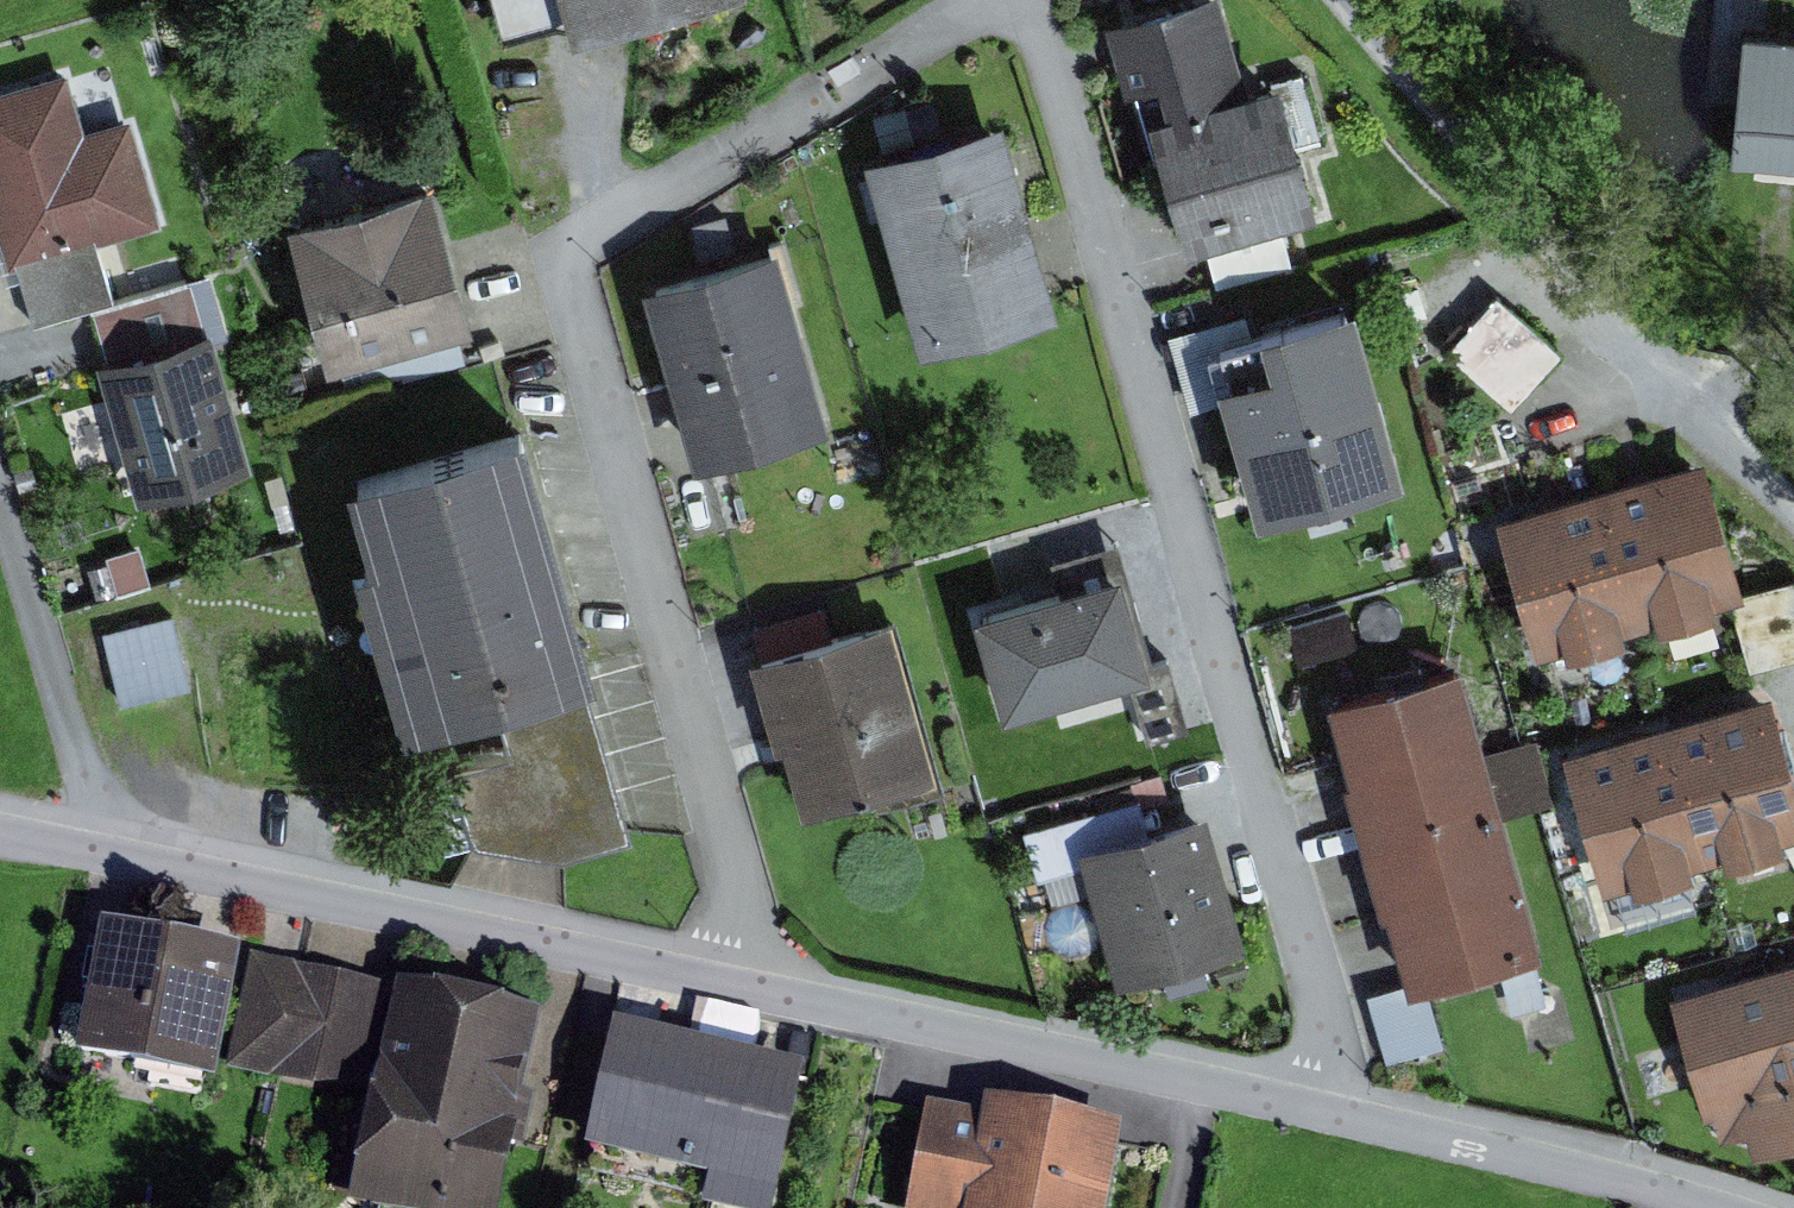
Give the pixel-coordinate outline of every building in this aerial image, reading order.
[(510,28),(568,12),(573,31),(690,0),(503,0),(510,28)] [(1111,16),(1139,114),(1152,110),(1190,243),(1215,236),(1227,280),(1300,259),(1292,231),(1275,236),(1270,216),(1319,202),(1282,72),(1252,80),(1229,0),(1168,0),(1111,16)] [(1753,23),(1746,99),(1793,104),(1793,27),(1753,23)] [(0,90),(0,236),(8,263),(26,258),(42,309),(115,287),(103,248),(179,225),(146,114),(88,131),(70,69),(0,90)] [(870,149),(924,342),(1061,304),(1008,112),(870,149)] [(288,214),(327,352),(347,346),(358,387),(471,356),(461,319),(474,316),(434,173),(288,214)] [(782,240),(648,278),(698,457),(833,419),(782,240)] [(205,278),(100,310),(116,360),(103,364),(145,502),(263,466),(205,278)] [(1507,286),(1453,346),(1521,407),(1575,347),(1507,286)] [(1260,316),(1271,352),(1219,367),(1259,507),(1405,465),(1354,289),(1260,316)] [(349,549),(396,712),(585,657),(514,413),(341,463),(364,545),(349,549)] [(1501,511),(1543,651),(1573,642),(1575,649),(1632,632),(1630,625),(1663,615),(1666,623),(1723,606),(1721,599),(1740,593),(1762,666),(1793,657),(1793,576),(1750,588),(1709,450),(1501,511)] [(977,607),(1007,706),(1136,668),(1157,739),(1199,726),(1178,652),(1158,657),(1122,536),(1057,555),(1065,581),(977,607)] [(179,606),(105,623),(122,698),(196,682),(179,606)] [(778,740),(787,737),(807,807),(936,771),(890,610),(752,649),(778,740)] [(1332,692),(1354,770),(1347,772),(1383,904),(1393,902),(1415,981),(1545,946),(1465,655),(1332,692)] [(588,667),(499,696),(513,741),(458,759),(481,829),(561,846),(638,821),(588,667)] [(1568,748),(1610,887),(1640,878),(1642,885),(1699,868),(1697,861),(1730,851),(1733,860),(1790,843),(1788,834),(1793,833),(1793,747),(1776,686),(1568,748)] [(1046,873),(1093,860),(1125,972),(1248,936),(1209,802),(1155,817),(1147,791),(1031,824),(1046,873)] [(104,920),(78,1049),(217,1077),(243,948),(104,920)] [(262,955),(239,1067),(371,1095),(350,1198),(397,1207),(499,1207),(512,1145),(528,1148),(539,1094),(526,1091),(543,1009),(402,980),(401,983),(262,955)] [(1679,988),(1713,1109),(1723,1106),(1731,1133),(1756,1126),(1761,1147),(1793,1138),(1793,956),(1679,988)] [(617,1019),(589,1148),(716,1176),(710,1201),(744,1207),(775,1207),(807,1061),(617,1019)] [(988,1112),(935,1103),(917,1207),(1110,1207),(1125,1120),(991,1096),(988,1112)]
